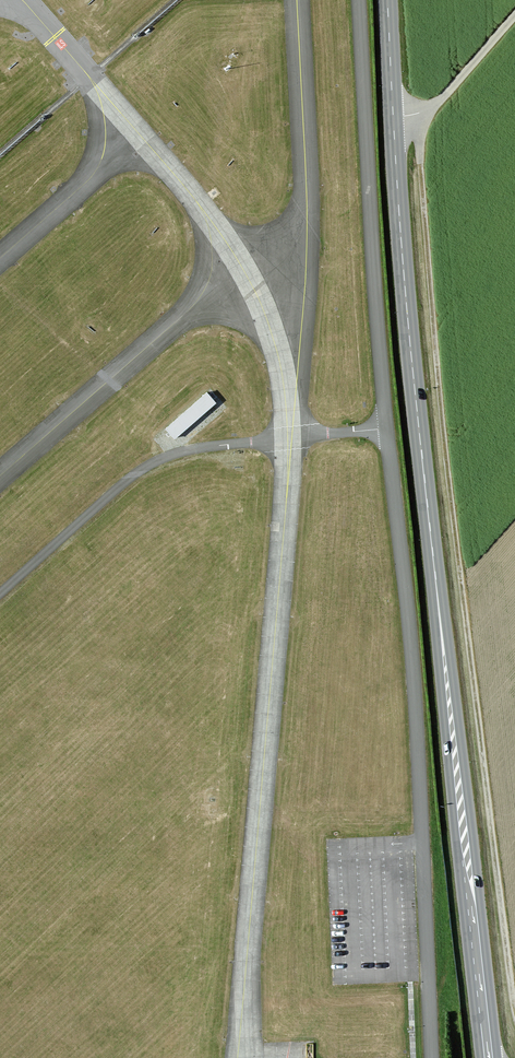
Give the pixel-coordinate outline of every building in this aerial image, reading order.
[(210,387),(166,425),(177,437),(186,428),(193,436),(227,406),(210,387)]
